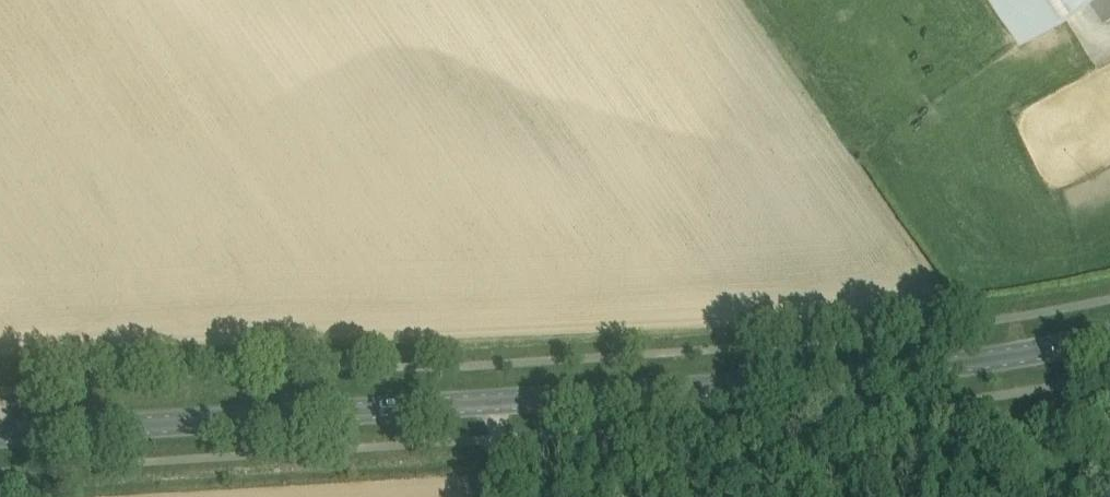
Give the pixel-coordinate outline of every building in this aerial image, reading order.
[(1021,36),(1075,0),(996,0),(1021,36)]
